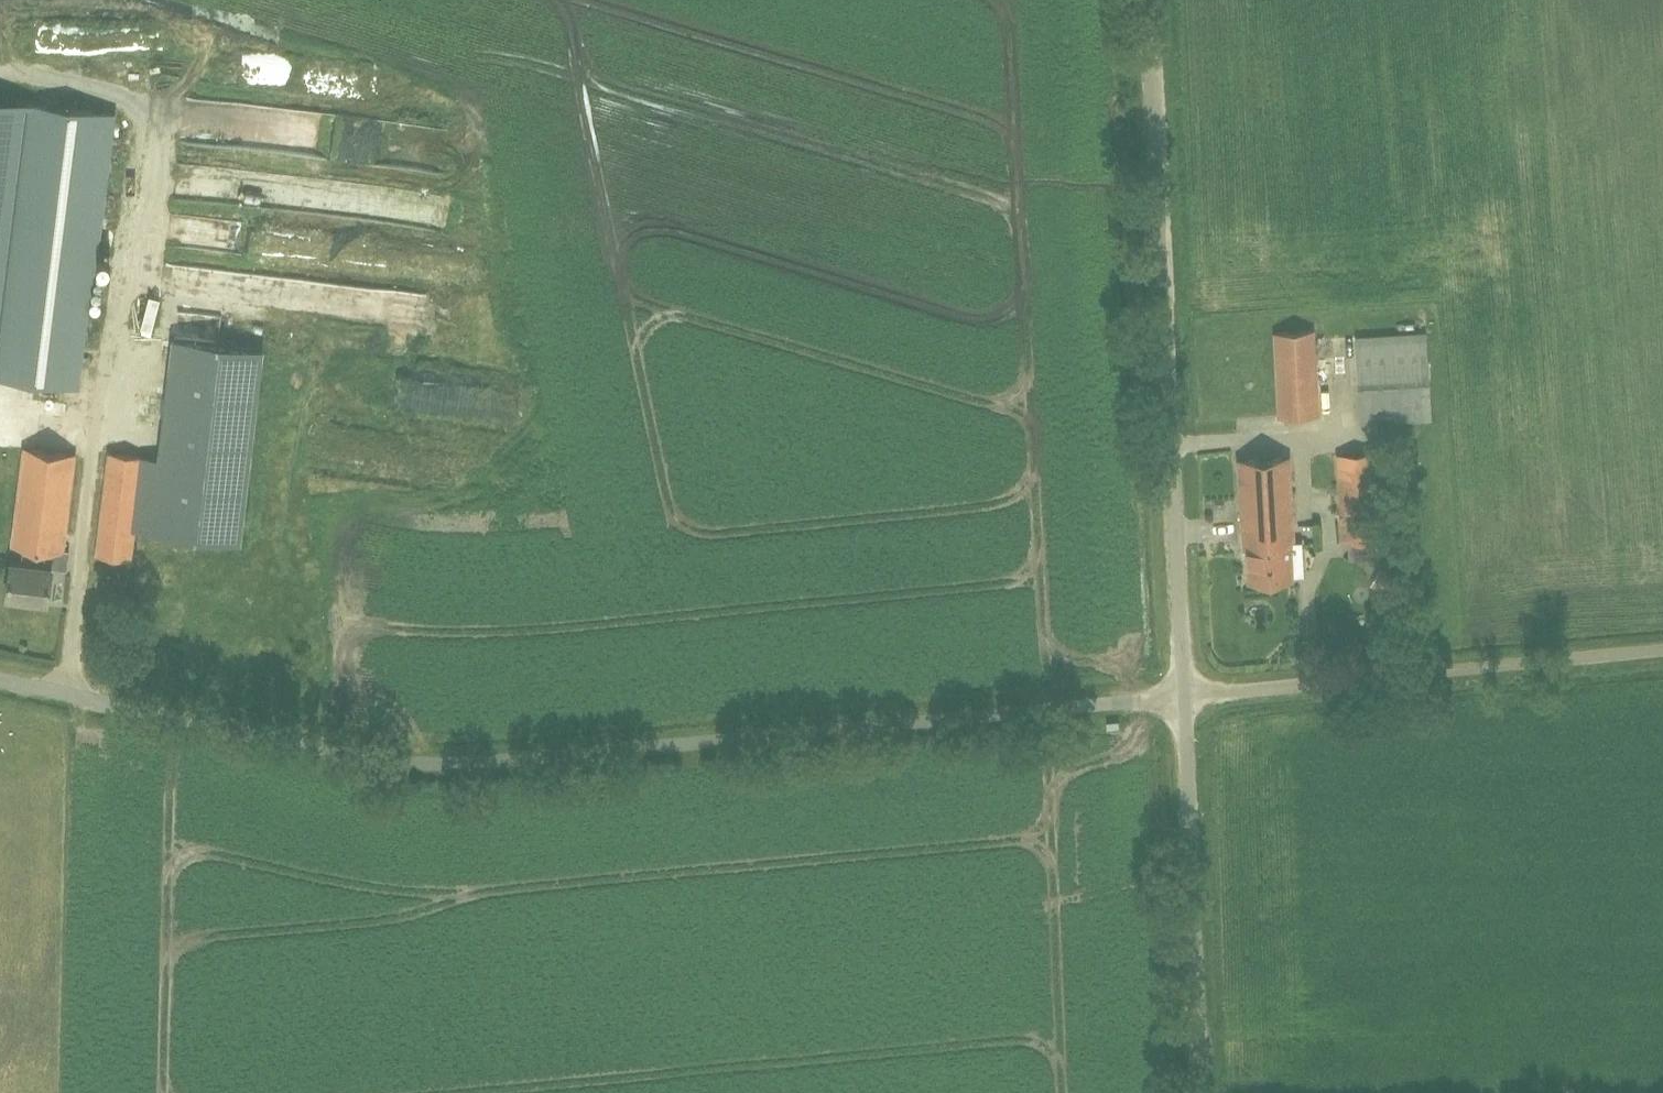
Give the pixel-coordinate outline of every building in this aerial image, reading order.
[(80,385),(112,113),(22,102),(0,99),(0,375),(80,385)] [(139,331),(150,334),(159,295),(148,293),(139,331)] [(1275,332),(1279,416),(1318,414),(1314,330),(1275,332)] [(1361,426),(1432,422),(1427,337),(1357,341),(1361,426)] [(98,556),(131,560),(134,531),(135,529),(240,541),(262,350),(175,340),(160,460),(143,457),(113,454),(110,453),(98,556)] [(11,561),(7,596),(48,601),(53,567),(43,565),(46,550),(62,552),(74,455),(25,449),(13,546),(24,547),(22,563),(11,561)] [(1380,540),(1375,453),(1338,455),(1343,543),(1380,540)] [(1300,540),(1294,541),(1289,458),(1238,461),(1243,548),(1247,548),(1249,581),(1292,578),(1292,574),(1302,574),(1300,540)] [(1369,582),(1393,598),(1405,580),(1381,564),(1369,582)]
